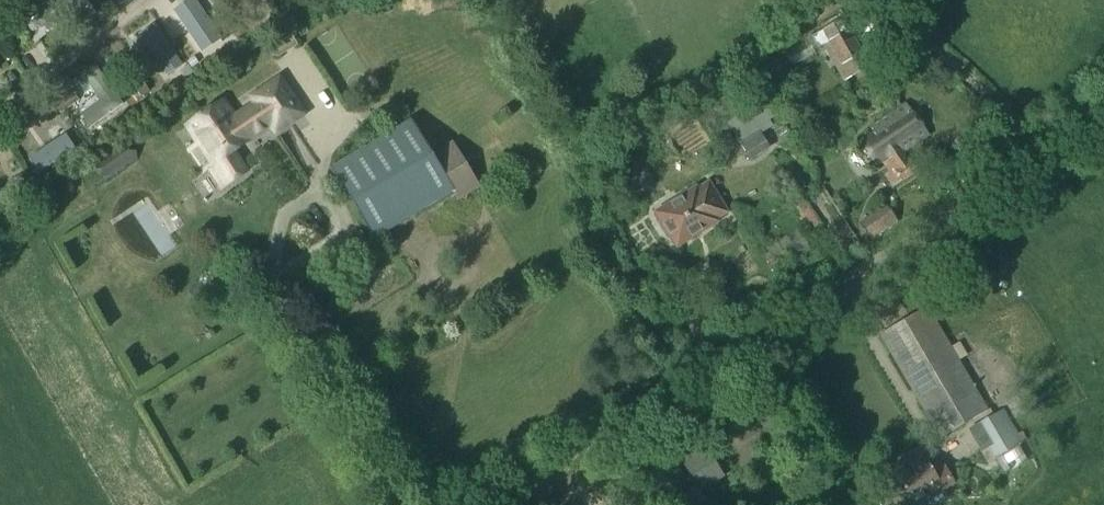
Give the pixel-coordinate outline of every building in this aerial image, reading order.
[(28,10),(42,31),(85,0),(54,0),(49,3),(46,0),(42,0),(28,10)] [(174,10),(202,52),(221,39),(194,0),(189,0),(174,10)] [(860,56),(843,22),(810,38),(817,52),(830,45),(848,81),(868,71),(872,66),(866,54),(860,56)] [(153,25),(138,35),(167,76),(182,66),(153,25)] [(303,26),(296,31),(300,36),(306,32),(303,26)] [(10,27),(3,32),(9,41),(16,36),(10,27)] [(251,72),(244,61),(233,68),(240,78),(251,72)] [(758,85),(782,70),(776,61),(752,76),(758,85)] [(99,101),(81,113),(91,128),(122,106),(95,68),(82,77),(99,101)] [(275,134),(302,116),(279,81),(252,99),(256,105),(233,120),(222,104),(187,128),(200,147),(192,153),(205,171),(208,169),(222,189),(245,174),(231,154),(271,127),(275,134)] [(140,83),(133,87),(140,98),(147,93),(140,83)] [(66,93),(52,103),(60,114),(74,103),(66,93)] [(906,160),(902,154),(928,136),(904,103),(870,127),(874,132),(861,142),(875,167),(887,159),(895,171),(886,177),(893,188),(916,173),(908,159),(906,160)] [(749,163),(770,150),(761,136),(773,128),(759,106),(727,126),(735,139),(720,149),(730,165),(745,156),(749,163)] [(432,157),(411,122),(331,170),(373,241),(453,193),(457,201),(477,189),(451,146),(432,157)] [(104,182),(138,161),(126,142),(92,163),(104,182)] [(21,177),(10,184),(15,192),(26,185),(21,177)] [(728,214),(710,186),(699,193),(698,191),(659,215),(664,225),(661,227),(670,241),(673,239),(679,248),(718,223),(717,221),(728,214)] [(887,206),(861,224),(872,239),(897,221),(887,206)] [(941,438),(986,412),(926,310),(881,336),(941,438)] [(240,313),(238,327),(246,328),(248,314),(240,313)] [(1002,411),(970,430),(983,451),(986,449),(994,461),(997,460),(1005,474),(1027,461),(1012,436),(1016,434),(1002,411)] [(917,449),(901,459),(905,466),(879,482),(892,504),(919,504),(927,501),(929,504),(940,504),(948,500),(943,491),(953,485),(940,464),(929,470),(917,449)] [(696,485),(718,471),(706,451),(684,466),(696,485)] [(671,460),(640,481),(653,499),(683,479),(671,460)] [(682,497),(687,504),(701,504),(706,502),(696,486),(689,490),(690,492),(682,497)]
